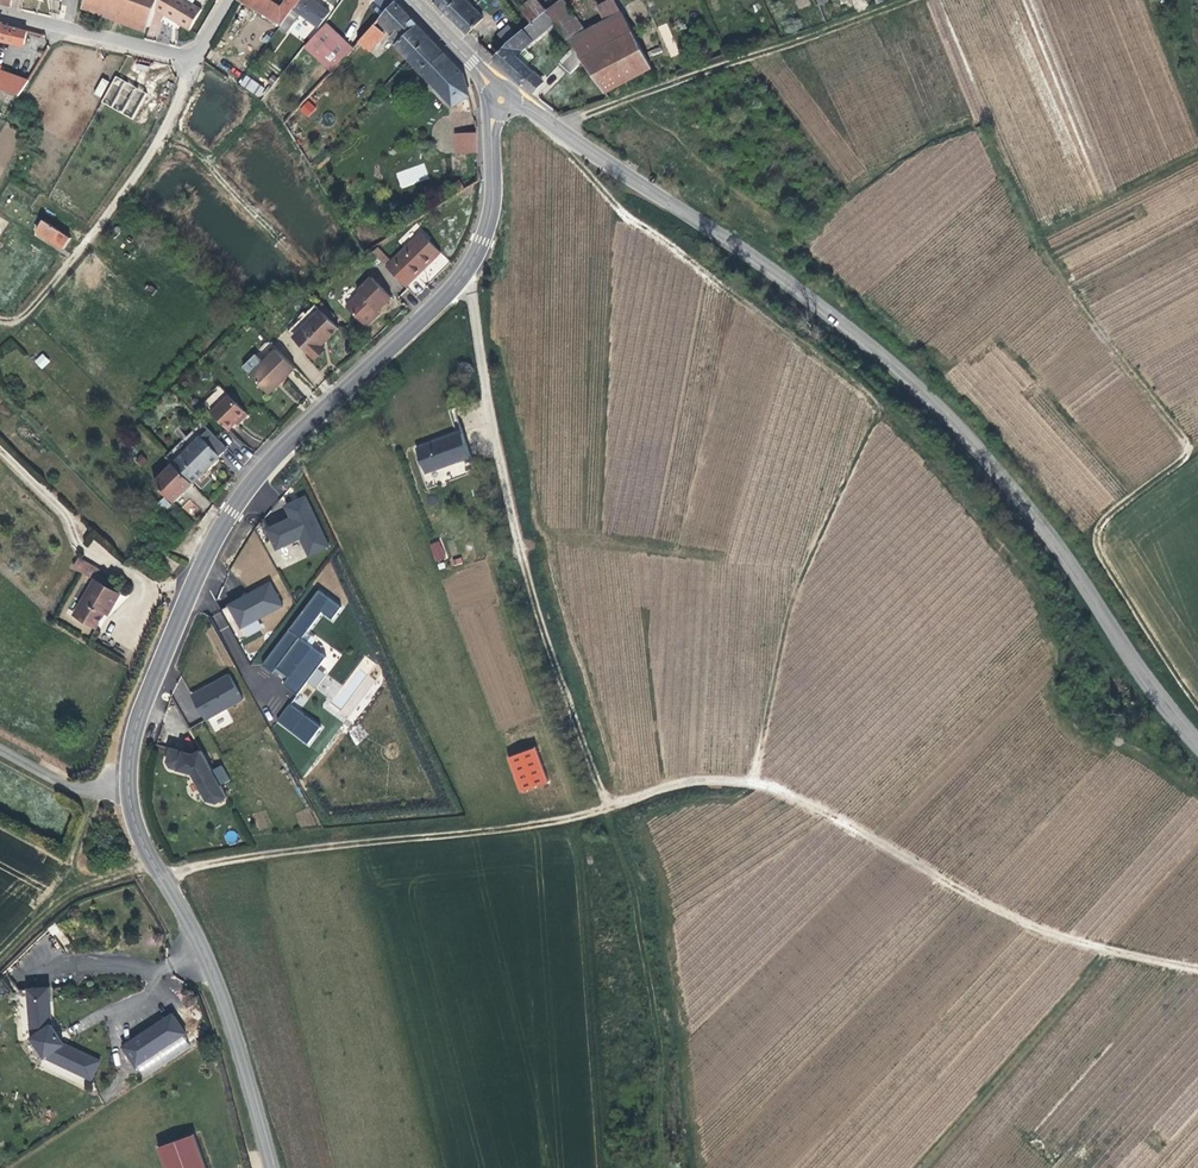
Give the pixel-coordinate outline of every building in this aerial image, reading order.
[(80,4),(144,27),(151,8),(154,0),(82,0),(80,4)] [(159,13),(178,24),(187,29),(199,6),(190,3),(191,0),(154,0),(151,8),(159,13)] [(294,0),(280,0),(279,0),(282,3),(278,9),(265,0),(238,0),(276,25),(294,0)] [(274,28),(282,33),(295,15),(312,28),(325,12),(315,4),(309,0),(294,0),(276,25),(274,28)] [(384,8),(390,0),(375,0),(374,1),(384,8)] [(461,0),(431,0),(431,1),(448,17),(463,32),(478,17),(461,0)] [(543,7),(555,27),(559,34),(559,35),(578,25),(563,0),(555,0),(548,4),(543,7)] [(417,29),(391,1),(376,17),(397,39),(390,45),(399,55),(404,60),(425,38),(417,29)] [(144,27),(80,4),(78,10),(142,33),(144,27)] [(628,29),(616,7),(561,37),(568,48),(574,57),(628,29)] [(537,20),(541,17),(537,12),(533,15),(537,20)] [(178,24),(159,13),(156,20),(164,25),(174,31),(178,24)] [(533,15),(528,20),(536,30),(545,22),(541,17),(537,20),(533,15)] [(511,53),(536,30),(528,20),(525,23),(488,56),(510,76),(527,92),(538,80),(511,53)] [(21,45),(26,29),(0,22),(0,40),(21,45)] [(667,57),(678,55),(669,23),(659,25),(667,57)] [(321,24),(300,46),(326,71),(343,53),(345,51),(347,49),(335,37),(321,24)] [(354,41),(357,44),(363,51),(379,34),(370,24),(354,41)] [(545,32),(549,39),(559,34),(555,27),(545,32)] [(646,64),(628,29),(574,57),(577,60),(599,87),(646,64)] [(404,60),(438,96),(463,87),(460,75),(452,67),(425,38),(404,60)] [(351,49),(357,44),(354,41),(347,49),(345,51),(349,55),(353,51),(351,49)] [(574,57),(568,48),(554,63),(565,73),(577,60),(574,57)] [(16,95),(26,79),(7,73),(3,82),(0,81),(0,89),(16,95)] [(259,98),(266,88),(245,74),(238,84),(259,98)] [(101,98),(109,80),(101,77),(94,95),(101,98)] [(113,77),(101,105),(135,119),(147,90),(113,77)] [(307,117),(316,108),(308,99),(298,109),(307,117)] [(323,122),(334,123),(335,113),(324,112),(323,122)] [(475,151),(474,132),(456,132),(456,151),(475,151)] [(424,164),(408,168),(412,181),(427,176),(424,164)] [(34,232),(63,250),(70,238),(41,221),(34,232)] [(382,267),(403,288),(425,267),(423,266),(427,262),(430,259),(432,261),(441,253),(419,232),(382,267)] [(377,246),(371,253),(383,264),(389,257),(377,246)] [(379,310),(390,299),(370,278),(357,291),(359,293),(345,308),(365,328),(379,315),(377,312),(379,310)] [(323,348),(320,346),(322,343),(337,329),(312,305),(284,331),(311,359),(323,348)] [(249,377),(268,396),(281,383),(294,371),(275,352),(249,377)] [(43,353),(34,361),(41,369),(50,361),(43,353)] [(227,433),(235,425),(245,416),(221,390),(204,406),(227,433)] [(248,419),(245,416),(235,425),(238,429),(241,425),(248,419)] [(426,467),(465,453),(470,451),(461,426),(453,429),(416,443),(426,467)] [(228,450),(210,431),(175,466),(193,485),(205,473),(228,450)] [(142,467),(148,462),(142,457),(137,462),(142,467)] [(428,487),(470,471),(466,460),(424,476),(428,487)] [(193,485),(175,466),(155,485),(174,504),(184,494),(193,485)] [(294,499),(285,503),(290,517),(266,528),(275,546),(298,536),(307,552),(327,543),(303,494),(294,499)] [(114,573),(127,559),(93,529),(81,543),(114,573)] [(439,540),(428,544),(436,562),(447,558),(439,540)] [(100,566),(79,556),(74,566),(94,577),(99,569),(100,566)] [(112,576),(99,569),(94,577),(108,584),(111,578),(112,576)] [(108,584),(94,577),(75,613),(97,624),(110,601),(114,603),(121,590),(108,584)] [(270,583),(227,606),(239,629),(282,607),(270,583)] [(325,655),(301,636),(320,609),(330,616),(339,605),(318,589),(264,665),(273,672),(275,669),(280,672),(286,676),(283,680),(299,691),(325,655)] [(364,656),(358,667),(368,673),(374,662),(364,656)] [(244,700),(228,673),(211,683),(194,693),(208,719),(244,700)] [(291,703),(279,718),(310,740),(322,724),(291,703)] [(534,747),(506,758),(519,794),(548,783),(534,747)] [(208,800),(217,802),(227,797),(201,750),(194,754),(171,748),(169,762),(172,767),(194,774),(208,800)] [(101,1059),(64,1043),(50,1023),(50,987),(24,988),(27,1039),(42,1060),(92,1081),(101,1059)] [(139,1067),(183,1036),(168,1016),(125,1048),(139,1067)] [(160,1152),(166,1167),(206,1167),(197,1140),(160,1152)]
